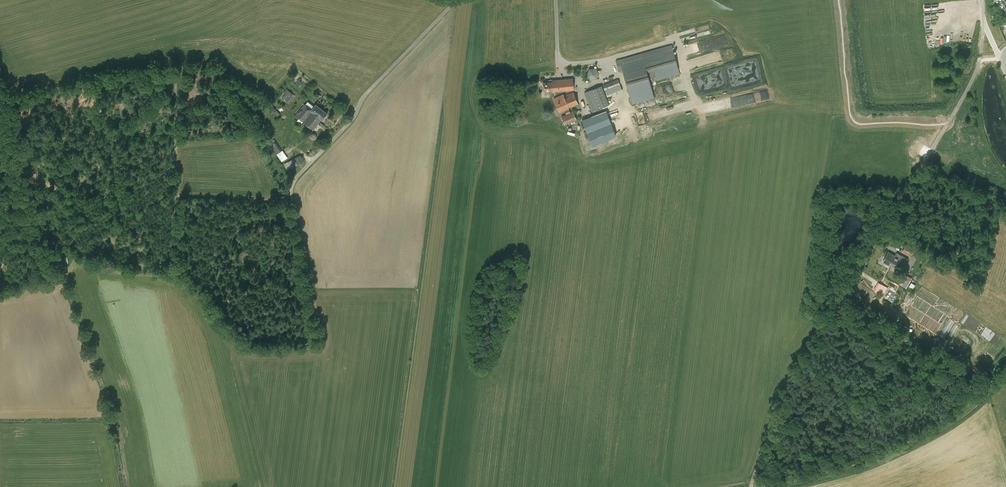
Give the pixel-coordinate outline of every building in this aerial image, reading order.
[(623,71),(632,104),(654,98),(650,82),(680,74),(671,45),(616,60),(619,72),(623,71)] [(587,68),(588,76),(589,76),(589,79),(598,79),(597,68),(587,68)] [(548,80),(548,82),(543,83),(544,91),(553,91),(554,92),(574,90),(573,78),(553,80),(552,79),(549,80),(548,80)] [(603,84),(608,97),(622,91),(618,79),(603,84)] [(584,92),(591,111),(609,104),(602,85),(584,92)] [(284,91),(286,93),(283,98),(287,102),(293,94),(286,89),(284,91)] [(563,94),(554,98),(560,113),(565,111),(569,109),(569,108),(578,104),(573,92),(564,96),(563,94)] [(296,115),(304,122),(310,114),(320,122),(322,119),(322,120),(327,113),(316,104),(312,110),(305,104),(296,115)] [(268,111),(276,118),(280,113),(273,106),(268,111)] [(573,112),(561,117),(565,125),(577,120),(573,112)] [(310,114),(304,122),(314,130),(320,122),(310,114)] [(282,151),(276,142),(271,145),(277,154),(282,151)] [(282,161),(288,157),(283,150),(277,154),(282,161)] [(298,165),(304,162),(301,155),(294,158),(298,165)] [(911,257),(915,250),(906,245),(902,252),(911,257)] [(898,254),(897,256),(889,252),(883,262),(896,269),(900,262),(903,263),(905,259),(902,257),(903,257),(898,254)] [(907,287),(912,277),(901,273),(897,283),(907,287)] [(887,288),(880,283),(877,288),(884,293),(887,288)] [(895,313),(886,307),(883,312),(892,318),(895,313)]
